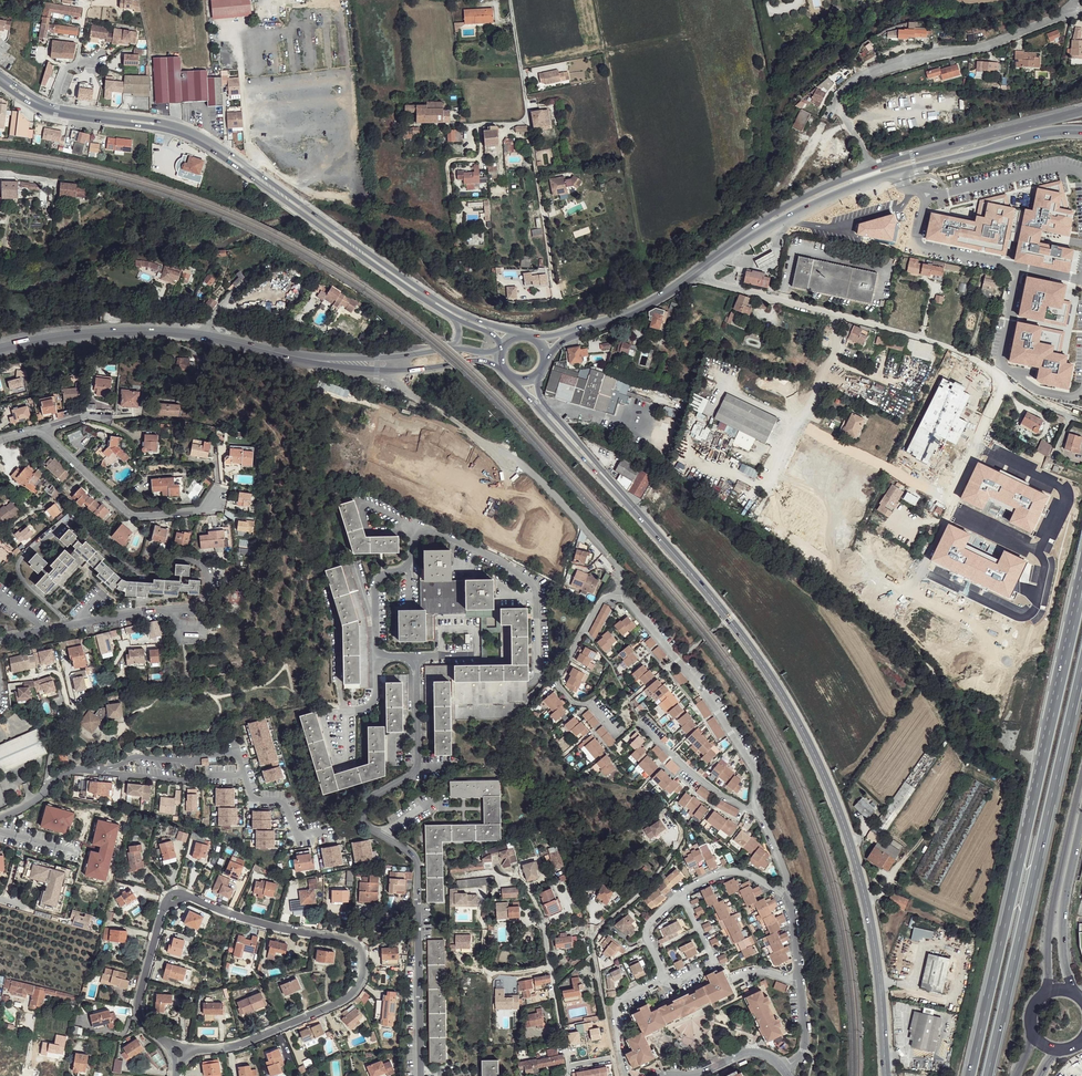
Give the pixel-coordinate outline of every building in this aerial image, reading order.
[(120,8),(135,9),(135,11),(141,12),(139,1),(133,0),(121,0),(120,8)] [(234,14),(233,0),(212,0),(213,16),(234,14)] [(250,0),(233,0),(234,14),(251,13),(250,0)] [(82,9),(46,3),(41,20),(42,20),(42,24),(49,25),(52,10),(56,11),(81,15),(82,9)] [(492,9),(464,10),(464,24),(487,23),(487,21),(493,21),(492,9)] [(0,21),(0,31),(6,32),(7,29),(12,31),(13,23),(0,21)] [(889,32),(888,35),(899,36),(899,39),(908,39),(909,37),(915,37),(926,37),(927,31),(915,31),(915,23),(909,22),(909,32),(905,32),(905,34),(900,33),(900,32),(889,32)] [(49,25),(42,24),(39,38),(43,38),(46,39),(48,30),(78,34),(78,28),(53,26),(49,25)] [(108,27),(91,25),(90,37),(106,39),(106,41),(112,42),(113,33),(107,33),(108,27)] [(137,31),(114,28),(113,33),(112,42),(111,43),(117,44),(117,42),(118,39),(128,40),(128,39),(129,39),(129,41),(130,41),(136,42),(137,31)] [(1050,42),(1061,37),(1058,29),(1046,34),(1050,42)] [(1072,49),(1071,54),(1071,55),(1073,55),(1081,55),(1081,40),(1073,40),(1072,48),(1072,49)] [(64,43),(52,41),(52,47),(51,57),(63,58),(64,49),(64,43)] [(143,48),(134,48),(134,54),(124,54),(125,65),(140,65),(139,54),(143,54),(143,48)] [(75,50),(64,49),(63,58),(74,59),(75,50)] [(1018,61),(1018,67),(1040,67),(1041,58),(1037,57),(1037,53),(1025,53),(1025,52),(1016,52),(1016,60),(1018,61)] [(179,57),(166,58),(167,72),(180,72),(179,57)] [(166,58),(153,59),(154,73),(167,72),(166,58)] [(978,61),(977,72),(983,72),(983,70),(998,71),(998,63),(982,62),(978,61)] [(48,63),(43,85),(42,87),(46,88),(51,75),(52,67),(50,66),(50,64),(48,63)] [(926,73),(928,79),(941,75),(943,81),(961,75),(957,65),(940,71),(940,69),(926,73)] [(557,69),(538,72),(539,77),(542,76),(543,80),(543,83),(564,79),(563,71),(558,72),(557,69)] [(207,70),(194,71),(195,101),(209,100),(208,78),(207,70)] [(194,71),(180,72),(182,102),(195,101),(194,71)] [(167,72),(154,73),(156,103),(169,103),(167,72)] [(180,72),(167,72),(169,103),(182,102),(180,72)] [(149,74),(125,74),(125,81),(124,90),(124,92),(124,93),(150,92),(149,74)] [(112,98),(112,91),(120,92),(120,90),(124,90),(125,81),(113,81),(113,76),(106,76),(105,98),(112,98)] [(223,77),(213,78),(215,105),(225,104),(223,77)] [(824,88),(822,91),(827,93),(835,84),(829,77),(821,84),(824,88)] [(92,101),(94,86),(79,84),(77,100),(92,101)] [(816,93),(813,98),(822,102),(827,93),(822,91),(818,89),(816,93)] [(813,98),(811,102),(820,107),(822,102),(813,98)] [(5,130),(8,103),(2,99),(0,99),(0,129),(5,130)] [(443,103),(434,103),(433,112),(443,111),(443,103)] [(802,109),(793,127),(803,132),(811,114),(802,109)] [(443,111),(433,112),(434,123),(443,122),(443,111)] [(548,111),(532,113),(534,128),(550,125),(548,111)] [(427,112),(416,112),(417,123),(434,123),(433,112),(427,112)] [(9,136),(32,138),(33,129),(29,129),(30,115),(11,114),(9,136)] [(62,131),(45,128),(43,139),(60,142),(62,131)] [(77,132),(73,131),(71,140),(77,141),(78,145),(83,146),(85,143),(88,144),(90,135),(81,133),(81,131),(77,130),(77,132)] [(461,130),(448,131),(448,142),(461,142),(461,130)] [(498,131),(484,131),(485,146),(491,145),(499,145),(498,131)] [(512,135),(508,134),(503,143),(506,144),(510,138),(512,135)] [(114,139),(106,138),(105,149),(114,150),(114,139)] [(131,139),(115,138),(114,139),(114,150),(129,152),(131,139)] [(100,145),(90,144),(89,152),(98,153),(100,145)] [(203,161),(187,156),(186,159),(181,158),(180,158),(180,159),(179,159),(179,160),(178,160),(178,161),(177,161),(177,162),(176,162),(176,163),(176,164),(176,165),(175,165),(176,165),(175,165),(175,166),(175,167),(175,168),(175,169),(176,169),(176,170),(176,171),(176,172),(177,172),(177,173),(176,176),(201,183),(203,175),(200,175),(203,161)] [(473,172),(464,173),(464,179),(466,179),(467,184),(480,183),(478,165),(474,165),(474,170),(473,170),(473,172)] [(565,177),(552,179),(553,184),(554,188),(552,189),(553,195),(559,194),(558,192),(557,185),(566,183),(566,187),(572,186),(576,188),(581,181),(573,175),(571,179),(565,180),(565,177)] [(19,189),(19,182),(2,182),(2,199),(19,198),(19,189)] [(77,187),(77,184),(60,183),(60,196),(76,197),(77,196),(77,187)] [(89,191),(89,186),(87,186),(87,187),(85,187),(85,188),(77,187),(77,196),(86,196),(87,191),(89,191)] [(935,218),(931,244),(1007,257),(1010,242),(1021,244),(1018,261),(1071,271),(1074,252),(1063,250),(1063,249),(1059,248),(1059,247),(1053,246),(1052,248),(1039,246),(1042,231),(1069,236),(1073,212),(1068,211),(1050,186),(1028,203),(1036,214),(1034,216),(1023,214),(1023,216),(1007,213),(1009,199),(984,204),(979,226),(935,218)] [(532,230),(533,237),(542,235),(541,228),(532,230)] [(759,265),(761,269),(778,260),(776,256),(774,252),(756,261),(759,265)] [(530,256),(521,256),(520,267),(530,267),(530,256)] [(880,279),(802,258),(794,287),(871,309),(880,279)] [(161,269),(162,266),(149,261),(140,261),(140,266),(147,267),(157,270),(157,268),(161,269)] [(931,275),(931,274),(944,276),(944,275),(946,276),(948,269),(945,268),(946,263),(934,261),(933,264),(923,263),(910,261),(907,271),(931,275)] [(962,266),(946,263),(945,268),(948,269),(961,271),(962,266)] [(180,273),(181,270),(166,265),(162,278),(174,282),(175,278),(179,279),(180,274),(180,273)] [(292,265),(289,271),(295,274),(298,269),(292,265)] [(184,268),(181,277),(188,279),(191,271),(184,268)] [(748,271),(745,282),(769,287),(771,278),(766,277),(766,273),(754,270),(753,272),(748,271)] [(240,271),(236,275),(239,278),(241,280),(245,276),(240,271)] [(539,271),(524,274),(525,286),(540,284),(541,286),(547,284),(546,274),(539,274),(539,271)] [(997,273),(986,271),(982,290),(984,290),(983,295),(991,297),(997,273)] [(208,276),(204,281),(209,286),(217,278),(210,273),(208,276)] [(962,275),(956,294),(965,296),(970,277),(962,275)] [(239,278),(233,284),(235,286),(241,280),(239,278)] [(1067,285),(1021,278),(1012,312),(1064,325),(1070,303),(1063,301),(1067,285)] [(323,300),(332,306),(340,293),(331,287),(323,300)] [(515,287),(507,288),(508,299),(517,299),(517,294),(516,294),(515,287)] [(687,288),(679,294),(686,297),(689,289),(688,289),(687,288)] [(333,304),(332,306),(337,308),(339,304),(346,308),(351,312),(358,301),(341,291),(336,300),(333,304)] [(741,294),(736,309),(750,315),(753,308),(747,306),(750,298),(741,294)] [(936,294),(934,301),(942,303),(943,295),(936,294)] [(207,301),(204,305),(211,310),(218,302),(211,297),(207,301)] [(758,300),(757,304),(767,309),(769,304),(763,301),(764,300),(762,299),(761,300),(762,301),(761,302),(758,300)] [(672,302),(670,309),(680,312),(682,305),(672,302)] [(653,321),(651,327),(660,330),(662,324),(664,324),(666,317),(664,316),(666,311),(656,308),(650,312),(650,316),(651,316),(650,320),(653,321)] [(733,311),(727,323),(732,324),(736,313),(733,311)] [(1062,332),(1011,319),(1000,359),(1026,366),(1023,377),(1026,378),(1026,380),(1063,389),(1067,373),(1060,371),(1062,364),(1064,356),(1056,354),(1062,332)] [(846,322),(841,333),(845,334),(849,323),(846,322)] [(845,334),(844,336),(850,338),(856,326),(849,323),(845,334)] [(844,336),(844,337),(848,339),(863,345),(867,336),(862,334),(864,329),(860,327),(856,326),(850,338),(844,336)] [(892,346),(892,348),(905,352),(907,344),(879,337),(878,342),(892,346)] [(905,352),(905,354),(931,361),(933,353),(938,354),(940,346),(909,337),(907,344),(905,352)] [(848,339),(847,342),(862,348),(863,345),(848,339)] [(622,342),(620,352),(630,354),(632,344),(622,342)] [(587,346),(580,347),(582,356),(589,355),(587,346)] [(569,349),(572,363),(583,361),(582,356),(580,347),(569,349)] [(183,358),(178,358),(177,367),(179,367),(185,368),(189,368),(189,362),(183,361),(183,358)] [(609,364),(592,366),(592,369),(606,373),(609,364)] [(1062,364),(1060,371),(1067,373),(1069,366),(1062,364)] [(554,366),(546,394),(571,402),(578,378),(564,373),(565,369),(554,366)] [(578,378),(571,402),(581,404),(584,392),(579,390),(581,384),(586,385),(589,377),(580,374),(565,369),(564,373),(578,378)] [(584,392),(581,404),(595,409),(601,391),(606,373),(592,369),(589,377),(586,385),(584,392)] [(17,370),(16,379),(8,381),(10,389),(23,385),(21,376),(27,377),(26,371),(17,370)] [(606,373),(601,391),(613,395),(616,388),(620,389),(624,378),(606,373)] [(112,379),(96,377),(95,387),(97,387),(97,391),(96,394),(110,396),(112,379)] [(974,380),(970,389),(977,393),(976,395),(981,397),(982,395),(985,397),(990,387),(974,380)] [(67,385),(61,386),(62,393),(63,393),(64,402),(69,401),(69,400),(79,399),(79,395),(83,395),(82,381),(75,382),(75,388),(68,388),(67,385)] [(130,391),(123,390),(123,394),(122,405),(138,407),(140,392),(130,391)] [(621,390),(620,394),(650,403),(652,399),(621,390)] [(601,391),(595,409),(608,412),(613,395),(601,391)] [(993,391),(984,409),(988,412),(998,393),(993,391)] [(727,393),(715,419),(765,443),(777,418),(727,393)] [(702,414),(709,400),(697,395),(690,408),(702,414)] [(53,398),(41,401),(42,405),(41,405),(42,414),(52,412),(52,413),(57,412),(55,402),(54,402),(53,398)] [(663,401),(661,406),(664,407),(678,412),(683,414),(685,408),(663,401)] [(179,404),(157,402),(156,414),(178,416),(179,404)] [(80,412),(87,410),(88,404),(79,408),(80,412)] [(28,407),(13,411),(14,417),(16,422),(31,418),(28,407)] [(664,407),(662,413),(676,418),(678,412),(664,407)] [(853,413),(844,432),(856,438),(865,419),(853,413)] [(1027,413),(1021,424),(1026,427),(1027,426),(1034,430),(1034,431),(1034,432),(1036,433),(1038,432),(1044,422),(1027,413)] [(686,428),(693,432),(699,421),(692,418),(686,428)] [(1021,424),(1020,426),(1034,434),(1036,435),(1038,434),(1039,433),(1038,432),(1036,433),(1034,432),(1034,431),(1034,430),(1027,426),(1026,427),(1021,424)] [(67,435),(68,441),(82,437),(81,431),(67,435)] [(96,434),(95,435),(101,437),(105,440),(109,442),(109,440),(110,439),(111,438),(106,437),(107,436),(106,433),(103,431),(100,431),(97,432),(96,434)] [(1066,449),(1072,450),(1073,447),(1080,449),(1081,441),(1081,436),(1070,433),(1066,449)] [(157,435),(145,435),(144,448),(143,449),(144,450),(145,451),(156,451),(156,443),(157,442),(157,435)] [(122,438),(111,436),(111,438),(110,439),(109,440),(109,442),(108,444),(106,446),(103,443),(101,446),(99,448),(96,446),(93,449),(96,451),(96,452),(99,455),(99,454),(104,459),(106,459),(108,465),(113,464),(113,463),(115,462),(118,461),(120,460),(122,459),(125,462),(127,459),(128,460),(130,457),(119,446),(117,445),(117,443),(119,441),(122,438)] [(205,439),(204,444),(194,442),(191,452),(198,454),(198,452),(208,455),(212,441),(205,439)] [(1043,440),(1038,451),(1048,456),(1053,445),(1043,440)] [(243,451),(231,450),(230,458),(232,458),(232,464),(252,466),(254,454),(244,453),(243,451)] [(1038,451),(1036,455),(1046,461),(1048,456),(1038,451)] [(998,456),(996,461),(1006,465),(1008,461),(998,456)] [(66,470),(54,459),(53,461),(48,466),(47,467),(63,482),(70,475),(65,471),(66,470)] [(624,460),(617,471),(619,473),(634,482),(632,487),(630,491),(642,498),(654,477),(624,460)] [(996,461),(990,472),(995,474),(993,478),(998,481),(1006,465),(996,461)] [(35,473),(27,467),(23,471),(18,468),(11,476),(18,481),(20,479),(27,485),(35,474),(35,473)] [(830,481),(833,477),(825,472),(823,476),(830,481)] [(619,473),(617,478),(632,487),(634,482),(619,473)] [(39,478),(35,474),(27,485),(26,487),(32,491),(34,489),(35,487),(33,485),(39,479),(39,478)] [(174,477),(151,480),(152,491),(169,490),(170,495),(181,495),(180,484),(175,484),(174,477)] [(27,485),(20,479),(18,481),(25,487),(26,487),(27,485)] [(893,485),(883,500),(887,503),(890,499),(895,492),(899,495),(898,496),(901,497),(904,492),(893,485)] [(86,492),(81,488),(75,495),(79,499),(77,502),(82,506),(85,503),(89,506),(94,500),(91,497),(90,498),(85,494),(86,492)] [(239,492),(238,505),(250,506),(251,494),(239,492)] [(895,492),(890,499),(894,501),(898,496),(899,495),(895,492)] [(958,498),(953,507),(961,511),(961,513),(963,514),(969,508),(958,498)] [(103,508),(94,500),(89,506),(88,507),(102,519),(110,510),(105,506),(103,508)] [(339,504),(354,552),(398,551),(398,536),(365,536),(354,500),(339,504)] [(12,501),(5,506),(4,505),(0,509),(0,516),(5,522),(19,511),(12,501)] [(930,502),(926,509),(934,514),(935,511),(940,515),(943,510),(930,502)] [(53,503),(47,508),(53,516),(60,511),(53,503)] [(255,521),(248,520),(248,522),(245,522),(238,521),(237,530),(253,532),(255,521)] [(962,524),(956,537),(961,539),(960,541),(970,545),(971,543),(979,547),(978,551),(983,553),(987,544),(981,542),(983,539),(965,531),(967,526),(962,524)] [(34,533),(28,526),(24,529),(19,530),(16,533),(21,539),(25,537),(27,539),(34,533)] [(133,532),(129,529),(127,531),(120,526),(112,536),(124,546),(128,542),(126,540),(129,537),(133,532)] [(168,530),(155,527),(152,539),(165,543),(168,530)] [(76,536),(68,529),(59,539),(67,547),(70,544),(75,548),(74,550),(99,572),(97,575),(113,589),(115,587),(126,591),(126,594),(147,596),(147,592),(178,594),(178,590),(189,591),(188,593),(199,594),(200,580),(190,579),(189,583),(182,583),(182,580),(154,578),(154,582),(127,579),(122,577),(103,560),(105,558),(85,541),(83,544),(75,538),(76,536)] [(225,529),(214,531),(215,534),(210,535),(201,536),(203,549),(226,545),(225,539),(227,539),(225,529)] [(575,548),(577,549),(579,541),(583,542),(585,535),(580,529),(574,548),(575,548)] [(190,534),(185,532),(184,534),(177,532),(175,542),(187,546),(190,534)] [(0,544),(0,555),(5,560),(12,552),(3,544),(1,546),(0,544)] [(575,548),(572,560),(583,563),(585,555),(588,555),(589,552),(577,549),(575,548)] [(898,548),(891,558),(904,566),(907,562),(905,560),(909,556),(898,548)] [(75,559),(64,550),(50,566),(53,569),(49,574),(47,573),(36,585),(46,595),(56,584),(52,581),(59,574),(61,575),(75,559)] [(423,567),(424,580),(450,579),(449,550),(423,550),(423,567)] [(830,561),(839,564),(842,556),(833,553),(830,561)] [(47,563),(36,554),(29,563),(31,565),(30,567),(38,574),(47,563)] [(191,564),(176,563),(176,574),(190,575),(191,564)] [(341,568),(356,620),(365,616),(349,565),(341,568)] [(419,567),(420,614),(424,614),(433,614),(443,614),(465,613),(465,609),(465,580),(450,579),(424,580),(423,567),(419,567)] [(325,572),(341,626),(356,620),(341,568),(325,572)] [(598,580),(587,576),(587,574),(577,570),(570,585),(581,589),(592,594),(598,580)] [(465,580),(465,609),(492,608),(492,579),(465,580)] [(455,678),(454,685),(528,684),(526,608),(500,608),(500,624),(510,624),(511,667),(502,664),(482,665),(454,665),(455,678)] [(492,608),(465,609),(465,613),(465,616),(465,618),(480,617),(482,665),(502,664),(501,658),(487,658),(486,632),(500,632),(500,624),(500,608),(492,608)] [(1028,627),(1036,630),(1042,615),(1033,612),(1028,627)] [(397,615),(398,644),(425,644),(425,639),(424,614),(420,614),(397,615)] [(424,614),(425,639),(433,639),(433,614),(424,614)] [(356,620),(358,630),(368,629),(365,616),(356,620)] [(627,616),(621,622),(628,630),(630,632),(636,626),(627,616)] [(163,635),(159,619),(146,622),(150,638),(163,635)] [(341,626),(341,632),(358,630),(356,620),(341,626)] [(620,620),(614,626),(622,635),(628,630),(621,622),(620,620)] [(139,631),(137,624),(125,627),(126,633),(139,631)] [(501,658),(502,664),(511,667),(510,624),(500,624),(500,632),(501,658)] [(358,630),(360,689),(369,688),(368,629),(358,630)] [(591,629),(589,632),(590,634),(595,639),(598,633),(591,629)] [(111,635),(110,630),(96,633),(100,654),(112,651),(109,636),(111,635)] [(341,632),(344,689),(360,689),(358,630),(341,632)] [(608,631),(602,635),(603,637),(610,645),(616,641),(608,631)] [(927,634),(924,641),(932,644),(934,638),(927,634)] [(66,640),(68,648),(70,656),(72,656),(73,659),(74,666),(86,663),(82,644),(81,640),(80,637),(66,640)] [(603,637),(597,642),(605,652),(611,647),(610,645),(603,637)] [(653,640),(647,645),(651,648),(656,643),(653,640)] [(627,647),(619,653),(624,659),(632,652),(634,651),(629,645),(627,647)] [(652,651),(655,654),(661,649),(658,646),(652,651)] [(586,648),(583,654),(592,659),(594,660),(597,653),(586,648)] [(52,649),(34,653),(34,656),(36,664),(41,663),(42,664),(55,662),(52,649)] [(129,654),(126,654),(127,663),(130,663),(144,662),(144,649),(129,649),(129,654)] [(158,649),(149,649),(150,662),(159,662),(158,649)] [(655,654),(657,657),(664,652),(661,649),(655,654)] [(624,659),(622,661),(628,667),(638,658),(632,652),(624,659)] [(657,657),(660,661),(666,655),(664,652),(657,657)] [(581,653),(577,660),(588,666),(592,659),(583,654),(581,653)] [(28,654),(10,658),(12,672),(21,671),(21,668),(30,666),(31,668),(37,667),(36,664),(34,656),(29,657),(28,654)] [(632,672),(638,678),(640,677),(648,670),(643,664),(632,672)] [(425,665),(425,680),(434,680),(448,680),(447,665),(425,665)] [(573,668),(570,674),(571,675),(581,680),(584,674),(573,668)] [(76,690),(86,688),(83,676),(86,675),(85,669),(75,672),(76,677),(73,677),(76,690)] [(648,670),(640,677),(645,684),(654,676),(649,670),(648,670)] [(673,676),(676,679),(682,674),(680,671),(673,676)] [(676,679),(679,682),(685,677),(682,674),(676,679)] [(52,675),(36,680),(40,690),(46,688),(48,692),(58,689),(54,679),(52,675)] [(386,675),(387,731),(399,730),(403,731),(401,705),(408,705),(406,675),(386,675)] [(571,675),(567,683),(572,685),(569,689),(576,693),(583,681),(581,680),(571,675)] [(679,682),(682,686),(688,680),(685,677),(679,682)] [(649,696),(651,695),(663,685),(657,679),(644,690),(649,696)] [(36,686),(34,680),(25,682),(25,687),(19,688),(20,692),(17,693),(18,698),(28,697),(29,700),(34,699),(33,693),(31,693),(31,687),(36,686)] [(425,680),(425,701),(434,701),(434,680),(425,680)] [(434,701),(435,757),(450,757),(450,684),(448,680),(434,680),(434,701)] [(454,685),(455,718),(512,717),(512,711),(521,711),(520,706),(528,706),(528,684),(454,685)] [(663,685),(651,695),(655,701),(659,698),(662,701),(666,698),(672,693),(664,684),(663,685)] [(554,692),(545,700),(549,706),(559,698),(554,692)] [(662,701),(670,711),(678,704),(680,702),(672,693),(666,698),(662,701)] [(559,698),(549,706),(555,712),(561,707),(564,704),(559,698)] [(662,701),(658,704),(666,713),(670,711),(662,701)] [(95,715),(89,711),(79,723),(88,730),(95,729),(100,723),(108,722),(108,720),(112,719),(112,717),(123,716),(121,703),(108,705),(108,706),(106,709),(105,707),(100,708),(95,715)] [(670,711),(668,712),(673,718),(684,710),(678,704),(670,711)] [(555,712),(551,715),(556,722),(566,713),(561,707),(555,712)] [(589,710),(583,715),(585,718),(592,713),(589,710)] [(702,714),(705,718),(712,713),(709,710),(702,714)] [(687,711),(677,720),(683,726),(691,719),(693,718),(687,711)] [(592,713),(585,718),(588,721),(594,716),(592,713)] [(299,718),(323,797),(338,792),(333,776),(315,714),(299,718)] [(248,723),(245,723),(251,744),(254,744),(254,745),(253,745),(255,751),(256,750),(259,758),(257,758),(259,764),(271,760),(272,766),(262,769),(265,781),(283,776),(271,735),(273,735),(267,716),(247,722),(248,723)] [(594,716),(588,721),(591,725),(597,719),(594,716)] [(575,717),(565,726),(570,731),(571,730),(579,723),(575,717)] [(597,719),(591,725),(594,728),(600,722),(597,719)] [(681,727),(687,734),(697,725),(691,719),(683,726),(681,727)] [(709,724),(711,728),(718,723),(716,720),(709,724)] [(579,723),(571,730),(576,737),(581,733),(584,736),(589,731),(581,722),(579,723)] [(602,726),(596,731),(599,734),(605,729),(602,726)] [(0,745),(0,773),(47,753),(37,729),(0,745)] [(333,776),(338,792),(385,778),(384,729),(367,729),(368,766),(333,776)] [(599,734),(602,737),(607,732),(605,729),(599,734)] [(701,735),(696,729),(695,730),(686,738),(692,744),(701,735)] [(723,730),(716,735),(718,739),(725,734),(723,730)] [(636,731),(630,737),(634,740),(630,744),(635,750),(640,745),(645,740),(636,731)] [(607,732),(602,737),(604,740),(610,735),(607,732)] [(592,735),(582,743),(590,753),(600,744),(592,735)] [(610,735),(604,740),(607,744),(613,738),(610,735)] [(664,735),(660,739),(665,744),(669,740),(668,739),(664,735)] [(707,740),(701,735),(692,744),(698,750),(707,740)] [(607,744),(610,747),(615,742),(613,738),(607,744)] [(712,745),(707,740),(698,750),(703,755),(712,745)] [(600,744),(590,753),(596,758),(605,750),(600,744)] [(635,750),(630,755),(637,760),(646,751),(640,745),(635,750)] [(656,745),(650,750),(651,751),(653,753),(659,748),(656,745)] [(653,753),(657,757),(663,751),(659,748),(653,753)] [(716,754),(710,748),(703,755),(701,757),(707,763),(716,754)] [(870,832),(867,836),(874,841),(878,835),(933,755),(930,752),(927,750),(870,832)] [(657,757),(659,759),(665,753),(663,751),(657,757)] [(665,753),(659,759),(662,762),(668,756),(665,753)] [(606,755),(597,763),(601,769),(610,762),(612,760),(606,755)] [(647,755),(638,765),(643,770),(653,761),(647,755)] [(671,759),(665,765),(668,768),(674,762),(671,759)] [(653,761),(643,770),(650,776),(659,766),(653,761)] [(601,769),(600,770),(606,777),(616,768),(610,762),(601,769)] [(668,768),(671,771),(677,765),(674,762),(668,768)] [(717,777),(718,775),(724,767),(718,763),(711,772),(717,777)] [(677,765),(671,771),(674,774),(679,767),(677,765)] [(735,773),(725,766),(724,767),(718,775),(728,783),(734,775),(735,773)] [(651,778),(658,784),(667,775),(661,769),(651,778)] [(667,775),(658,784),(663,789),(665,788),(672,780),(667,775)] [(741,780),(734,775),(727,785),(737,793),(742,787),(738,784),(741,780)] [(968,776),(915,873),(940,886),(993,790),(968,776)] [(116,786),(116,780),(92,778),(91,789),(85,788),(84,796),(98,797),(98,794),(106,795),(106,793),(113,794),(113,786),(116,786)] [(672,780),(665,788),(670,793),(674,789),(678,792),(683,787),(674,778),(672,780)] [(451,781),(451,797),(484,796),(500,796),(500,780),(451,781)] [(143,784),(130,782),(128,793),(142,794),(143,784)] [(152,785),(143,784),(142,794),(142,798),(150,798),(152,785)] [(696,791),(699,794),(704,787),(701,784),(696,791)] [(222,787),(215,787),(215,805),(218,805),(218,824),(221,824),(221,826),(230,826),(230,824),(237,824),(236,807),(230,807),(230,805),(234,804),(233,787),(232,787),(232,785),(222,785),(222,787)] [(704,787),(699,794),(702,796),(707,790),(704,787)] [(182,790),(177,789),(176,797),(162,796),(159,811),(174,812),(175,802),(180,803),(182,790)] [(198,810),(198,793),(198,789),(194,789),(188,789),(188,796),(187,801),(187,810),(198,810)] [(707,790),(702,796),(706,799),(711,792),(707,790)] [(686,792),(678,802),(684,807),(685,805),(692,796),(686,792)] [(692,796),(685,805),(695,812),(702,804),(703,803),(693,795),(692,796)] [(426,825),(427,901),(443,900),(442,840),(501,839),(500,796),(484,796),(485,824),(426,825)] [(713,805),(717,807),(721,799),(717,797),(713,805)] [(862,797),(854,805),(867,817),(875,810),(862,797)] [(695,812),(694,814),(700,819),(708,809),(702,804),(695,812)] [(74,812),(47,805),(41,825),(66,833),(68,824),(71,825),(74,812)] [(260,810),(253,810),(253,827),(256,827),(257,847),(258,847),(259,849),(268,849),(268,847),(274,846),(274,829),(268,829),(268,827),(271,827),(270,809),(269,810),(269,807),(260,807),(260,810)] [(735,807),(731,814),(735,816),(739,809),(735,807)] [(714,809),(707,820),(713,825),(721,814),(714,809)] [(721,814),(713,825),(719,829),(721,828),(727,819),(721,814)] [(727,819),(721,828),(730,835),(737,825),(728,817),(727,819)] [(120,823),(99,819),(93,843),(101,845),(100,852),(92,850),(86,875),(107,879),(120,823)] [(938,819),(932,830),(936,833),(942,821),(938,819)] [(650,825),(644,829),(650,838),(658,833),(666,829),(661,820),(650,826),(650,825)] [(742,830),(733,840),(743,847),(749,839),(751,837),(742,830)] [(867,836),(864,842),(873,848),(877,843),(874,841),(867,836)] [(371,838),(352,841),(353,847),(354,847),(355,855),(354,855),(355,861),(374,857),(371,838)] [(894,840),(891,845),(880,838),(878,842),(877,843),(873,848),(867,858),(882,868),(883,866),(889,870),(901,851),(899,849),(902,845),(894,840)] [(197,839),(196,842),(192,857),(195,857),(198,858),(199,856),(204,857),(208,844),(208,841),(197,839)] [(743,847),(742,850),(751,857),(759,847),(749,839),(743,847)] [(172,840),(161,843),(161,848),(157,848),(159,853),(163,852),(164,859),(176,856),(172,840)] [(487,849),(482,851),(483,861),(484,861),(492,860),(492,855),(501,852),(508,856),(503,863),(504,867),(512,865),(511,862),(518,861),(513,841),(487,849)] [(341,843),(322,847),(326,866),(345,863),(344,857),(343,857),(341,849),(342,849),(341,843)] [(556,846),(549,848),(555,869),(564,866),(559,851),(558,852),(556,846)] [(759,847),(751,857),(761,865),(765,861),(769,855),(759,847)] [(130,851),(128,851),(130,864),(125,864),(127,871),(135,870),(136,870),(136,868),(138,868),(139,868),(143,867),(142,860),(141,849),(130,851)] [(690,852),(695,863),(703,859),(701,854),(699,849),(695,851),(694,849),(690,851),(690,852)] [(703,859),(708,868),(716,865),(714,860),(712,856),(709,850),(701,854),(703,859)] [(502,860),(503,863),(508,856),(501,852),(492,855),(492,860),(502,860)] [(683,858),(688,868),(696,864),(695,863),(690,852),(686,854),(688,856),(683,858)] [(292,859),(293,870),(313,868),(311,857),(309,857),(308,853),(294,855),(295,858),(292,859)] [(245,861),(232,856),(225,872),(229,874),(230,875),(230,873),(238,877),(245,861)] [(72,869),(28,857),(27,862),(20,860),(17,873),(23,875),(22,878),(27,879),(31,881),(32,878),(39,880),(46,882),(46,883),(45,886),(44,890),(43,890),(43,891),(41,896),(40,901),(42,901),(41,906),(56,910),(61,911),(72,869)] [(761,865),(751,857),(749,860),(759,868),(760,867),(761,865)] [(523,864),(527,874),(536,872),(536,868),(538,867),(536,860),(523,864)] [(761,865),(760,867),(764,870),(769,864),(765,861),(761,865)] [(912,866),(902,883),(904,885),(914,866),(912,866)] [(676,869),(661,880),(664,883),(668,889),(683,877),(676,869)] [(405,872),(390,871),(390,878),(388,892),(391,892),(395,892),(395,889),(404,890),(405,879),(412,880),(412,872),(406,872),(405,872)] [(17,873),(15,878),(26,882),(27,879),(22,878),(23,875),(17,873)] [(230,879),(220,874),(213,889),(219,892),(218,893),(223,895),(229,898),(233,889),(227,886),(230,879)] [(369,875),(369,878),(365,878),(365,882),(360,882),(359,898),(367,899),(367,902),(369,902),(371,902),(371,899),(377,899),(378,876),(369,875)] [(476,878),(476,885),(486,884),(494,883),(494,875),(476,878)] [(569,881),(575,895),(577,894),(579,893),(576,886),(579,885),(574,875),(572,877),(568,878),(569,881)] [(914,876),(912,880),(936,893),(938,890),(914,876)] [(457,880),(458,888),(476,885),(476,878),(457,880)] [(732,879),(722,884),(724,888),(726,887),(730,895),(737,891),(748,885),(749,885),(747,881),(740,885),(739,883),(738,884),(735,885),(733,881),(732,879)] [(261,882),(256,880),(253,891),(258,893),(263,894),(263,893),(268,894),(273,896),(276,883),(266,881),(266,883),(261,882)] [(644,901),(651,909),(664,897),(662,894),(668,889),(664,883),(659,887),(644,901)] [(603,884),(597,896),(599,897),(600,896),(609,901),(615,891),(603,884)] [(737,891),(741,898),(759,890),(758,887),(758,886),(757,887),(751,890),(748,885),(737,891)] [(502,888),(503,897),(519,896),(519,886),(502,888)] [(700,891),(704,899),(713,894),(710,886),(700,891)] [(308,889),(298,890),(300,899),(307,898),(308,903),(315,901),(314,888),(308,889)] [(449,897),(449,906),(454,906),(454,905),(454,903),(477,902),(476,893),(463,894),(463,892),(458,892),(458,888),(449,888),(449,897)] [(123,893),(116,898),(122,905),(126,903),(136,896),(131,889),(126,892),(126,891),(125,890),(124,890),(123,890),(122,891),(122,892),(123,893)] [(348,890),(332,889),(332,901),(342,901),(348,901),(348,890)] [(540,893),(549,916),(560,911),(552,889),(540,893)] [(741,898),(745,906),(748,905),(756,901),(754,897),(761,894),(759,890),(741,898)] [(893,893),(890,899),(906,906),(909,900),(893,893)] [(704,899),(707,907),(711,905),(717,902),(713,894),(704,899)] [(40,901),(41,896),(40,895),(36,907),(55,912),(56,910),(41,906),(42,901),(40,901)] [(137,898),(136,896),(126,903),(127,905),(134,901),(137,898)] [(600,896),(599,897),(608,904),(609,901),(600,896)] [(625,896),(617,905),(620,907),(629,900),(627,898),(625,896)] [(307,898),(300,899),(295,900),(296,908),(300,907),(305,906),(304,903),(308,903),(307,898)] [(748,905),(750,909),(754,906),(756,911),(774,902),(773,899),(765,903),(763,898),(756,901),(748,905)] [(890,899),(888,903),(904,910),(906,906),(890,899)] [(711,905),(715,913),(725,908),(723,904),(722,900),(717,902),(711,905)] [(498,901),(498,914),(510,914),(510,917),(521,917),(521,906),(510,906),(510,901),(498,901)] [(754,917),(756,921),(758,921),(770,914),(769,910),(776,906),(774,902),(756,911),(758,915),(754,917)] [(725,908),(715,913),(719,921),(722,919),(729,916),(727,912),(725,908)] [(91,921),(93,915),(73,909),(70,917),(73,918),(71,925),(86,929),(89,920),(91,921)] [(115,912),(108,910),(106,917),(113,919),(115,912)] [(194,912),(190,910),(184,923),(198,929),(199,926),(203,916),(194,912)] [(722,919),(725,928),(735,923),(733,919),(731,914),(729,916),(722,919)] [(758,921),(759,924),(763,923),(765,926),(783,918),(781,915),(774,918),(771,914),(770,914),(758,921)] [(627,915),(614,926),(617,930),(619,929),(621,932),(626,937),(628,935),(630,938),(634,934),(632,931),(627,926),(630,924),(628,922),(631,919),(627,915)] [(911,915),(907,925),(912,927),(916,917),(911,915)] [(763,932),(765,936),(774,932),(779,929),(777,925),(785,921),(785,917),(783,918),(765,926),(767,930),(763,932)] [(682,930),(678,932),(678,934),(687,930),(681,919),(678,921),(682,930)] [(664,927),(669,939),(677,936),(675,932),(680,929),(677,921),(664,927)] [(725,928),(729,935),(739,931),(738,927),(735,923),(725,928)] [(914,926),(911,938),(918,940),(919,938),(921,938),(922,936),(931,938),(933,931),(914,926)] [(126,930),(111,929),(110,940),(120,940),(125,941),(126,937),(126,930)] [(729,935),(733,944),(736,942),(743,938),(739,931),(729,935)] [(766,940),(768,945),(785,936),(784,933),(777,936),(774,932),(765,936),(761,938),(763,942),(766,940)] [(177,938),(174,937),(172,944),(169,944),(168,946),(167,952),(181,955),(185,940),(191,941),(192,937),(178,933),(177,938)] [(258,936),(252,935),(251,940),(247,939),(244,938),(244,936),(238,934),(233,955),(239,957),(241,950),(242,948),(254,951),(258,936)] [(451,951),(459,961),(457,948),(472,948),(472,934),(457,934),(457,944),(451,944),(451,951)] [(555,938),(556,947),(565,946),(565,947),(573,946),(572,935),(555,938)] [(754,943),(750,935),(746,937),(749,945),(754,943)] [(604,950),(611,956),(616,950),(622,955),(626,951),(620,946),(618,947),(612,942),(613,940),(608,936),(600,945),(605,949),(604,950)] [(660,944),(668,941),(666,936),(658,940),(660,944)] [(768,945),(772,952),(782,948),(780,944),(787,940),(785,936),(768,945)] [(736,942),(739,950),(749,945),(746,937),(743,938),(736,942)] [(428,940),(431,1061),(446,1061),(444,939),(428,940)] [(278,940),(275,940),(275,941),(270,940),(269,945),(270,946),(269,952),(276,953),(276,950),(286,952),(287,944),(280,942),(278,942),(278,940)] [(398,940),(388,940),(388,948),(398,948),(398,940)] [(685,955),(687,959),(696,954),(690,942),(679,948),(681,952),(683,951),(685,955)] [(739,950),(743,959),(753,954),(751,949),(749,945),(739,950)] [(768,955),(769,960),(772,958),(776,966),(787,960),(785,955),(781,957),(780,954),(784,953),(787,950),(785,946),(782,948),(772,952),(768,955)] [(388,948),(382,948),(382,957),(383,965),(399,964),(398,948),(388,948)] [(317,949),(316,960),(326,961),(333,962),(334,951),(317,949)] [(582,962),(584,965),(593,957),(592,952),(582,962)] [(928,952),(920,986),(941,992),(949,958),(928,952)] [(630,967),(635,979),(645,974),(638,959),(633,962),(634,965),(630,967)] [(674,964),(677,970),(684,966),(681,960),(674,964)] [(166,969),(163,978),(167,980),(169,976),(182,981),(186,969),(168,964),(166,969)] [(127,972),(106,967),(104,973),(102,972),(100,982),(110,985),(110,984),(128,989),(129,985),(130,979),(126,978),(127,972)] [(625,1053),(633,1068),(640,1065),(641,1067),(648,1063),(648,1061),(657,1057),(653,1048),(651,1050),(645,1035),(652,1032),(653,1034),(661,1030),(659,1027),(719,999),(720,1001),(728,997),(726,995),(734,992),(727,977),(728,976),(724,967),(721,967),(708,974),(708,975),(707,974),(709,979),(711,982),(704,986),(696,990),(697,992),(689,995),(688,993),(673,1000),(674,1002),(667,1005),(666,1004),(659,1008),(653,1010),(651,1011),(647,1003),(640,1007),(641,1009),(631,1014),(635,1021),(637,1021),(642,1031),(625,1039),(629,1047),(631,1046),(633,1050),(625,1053)] [(607,978),(609,991),(615,990),(614,981),(623,977),(618,969),(610,974),(611,976),(607,978)] [(535,981),(536,985),(544,984),(543,982),(551,981),(550,975),(534,978),(532,979),(532,981),(534,981),(535,981)] [(572,978),(574,985),(581,984),(580,977),(579,977),(572,978)] [(296,978),(281,984),(285,995),(293,991),(300,988),(296,978)] [(41,990),(41,987),(7,979),(4,987),(17,991),(16,992),(26,994),(27,992),(33,994),(30,1007),(37,1009),(38,1006),(42,1007),(46,993),(46,991),(41,990)] [(521,984),(522,990),(524,989),(531,988),(533,987),(531,979),(520,981),(521,984)] [(758,987),(759,991),(762,989),(769,986),(766,979),(756,984),(758,987)] [(777,980),(774,987),(785,992),(788,984),(777,980)] [(564,990),(566,1002),(581,999),(580,995),(580,992),(582,992),(581,984),(574,985),(574,989),(564,990)] [(505,988),(496,988),(496,1005),(513,1004),(513,1008),(519,1009),(519,994),(509,995),(509,996),(504,997),(505,988)] [(524,989),(525,996),(532,995),(531,988),(524,989)] [(745,997),(767,1042),(784,1034),(781,1026),(777,1019),(769,1004),(766,996),(762,989),(759,991),(751,994),(745,997)] [(362,991),(358,998),(365,1003),(370,996),(362,991)] [(261,992),(237,1002),(240,1007),(241,1007),(244,1014),(255,1009),(264,1005),(262,998),(263,998),(261,992)] [(172,994),(157,993),(155,1011),(159,1011),(164,1012),(164,1003),(166,1002),(172,1002),(172,994)] [(396,995),(385,994),(385,1000),(384,1000),(383,1005),(382,1019),(383,1019),(382,1024),(393,1025),(396,995)] [(223,1003),(204,1003),(204,1013),(214,1013),(223,1013),(223,1003)] [(362,1016),(355,1008),(352,1010),(349,1013),(345,1016),(342,1019),(351,1029),(355,1025),(354,1022),(358,1019),(362,1016)] [(529,1014),(531,1026),(537,1025),(544,1024),(543,1019),(542,1017),(544,1017),(542,1008),(537,1009),(537,1013),(529,1014)] [(110,1010),(90,1015),(93,1027),(109,1023),(112,1022),(111,1013),(110,1010)] [(919,1011),(911,1045),(928,1050),(937,1015),(919,1011)] [(115,1012),(111,1013),(112,1022),(109,1023),(110,1029),(118,1027),(115,1014),(115,1012)] [(129,1015),(115,1014),(118,1027),(120,1026),(125,1027),(127,1021),(129,1015)] [(309,1024),(299,1028),(304,1041),(315,1036),(316,1037),(325,1034),(319,1020),(309,1024)] [(81,1035),(82,1028),(74,1026),(73,1033),(81,1035)] [(144,1048),(137,1038),(123,1047),(130,1056),(134,1054),(135,1054),(144,1048)] [(539,1071),(538,1066),(565,1062),(564,1053),(559,1054),(558,1047),(548,1050),(549,1057),(541,1059),(540,1058),(518,1062),(519,1068),(525,1067),(526,1071),(532,1070),(533,1072),(539,1071)] [(270,1051),(267,1053),(269,1060),(267,1061),(266,1061),(271,1075),(282,1072),(279,1062),(282,1061),(282,1060),(278,1049),(278,1048),(274,1049),(270,1051)] [(88,1055),(76,1053),(73,1071),(78,1072),(78,1070),(85,1071),(88,1055)] [(374,1054),(366,1057),(369,1065),(377,1062),(374,1054)] [(123,1060),(115,1059),(113,1072),(121,1073),(123,1060)] [(499,1059),(483,1060),(483,1075),(499,1075),(499,1059)] [(204,1070),(204,1075),(206,1075),(221,1073),(219,1060),(203,1062),(204,1070)] [(367,1065),(369,1070),(371,1069),(374,1075),(375,1075),(386,1071),(382,1063),(381,1060),(377,1062),(369,1065),(367,1065)] [(391,1060),(382,1063),(386,1071),(388,1075),(396,1072),(391,1060)] [(239,1068),(241,1075),(254,1075),(259,1074),(257,1068),(251,1069),(250,1065),(245,1066),(239,1068)] [(601,1075),(608,1075),(607,1067),(603,1067),(603,1065),(599,1066),(601,1075)] [(591,1069),(593,1075),(601,1075),(599,1066),(595,1067),(595,1069),(591,1069)] [(584,1069),(585,1075),(593,1075),(591,1069),(588,1070),(588,1068),(584,1069)]
